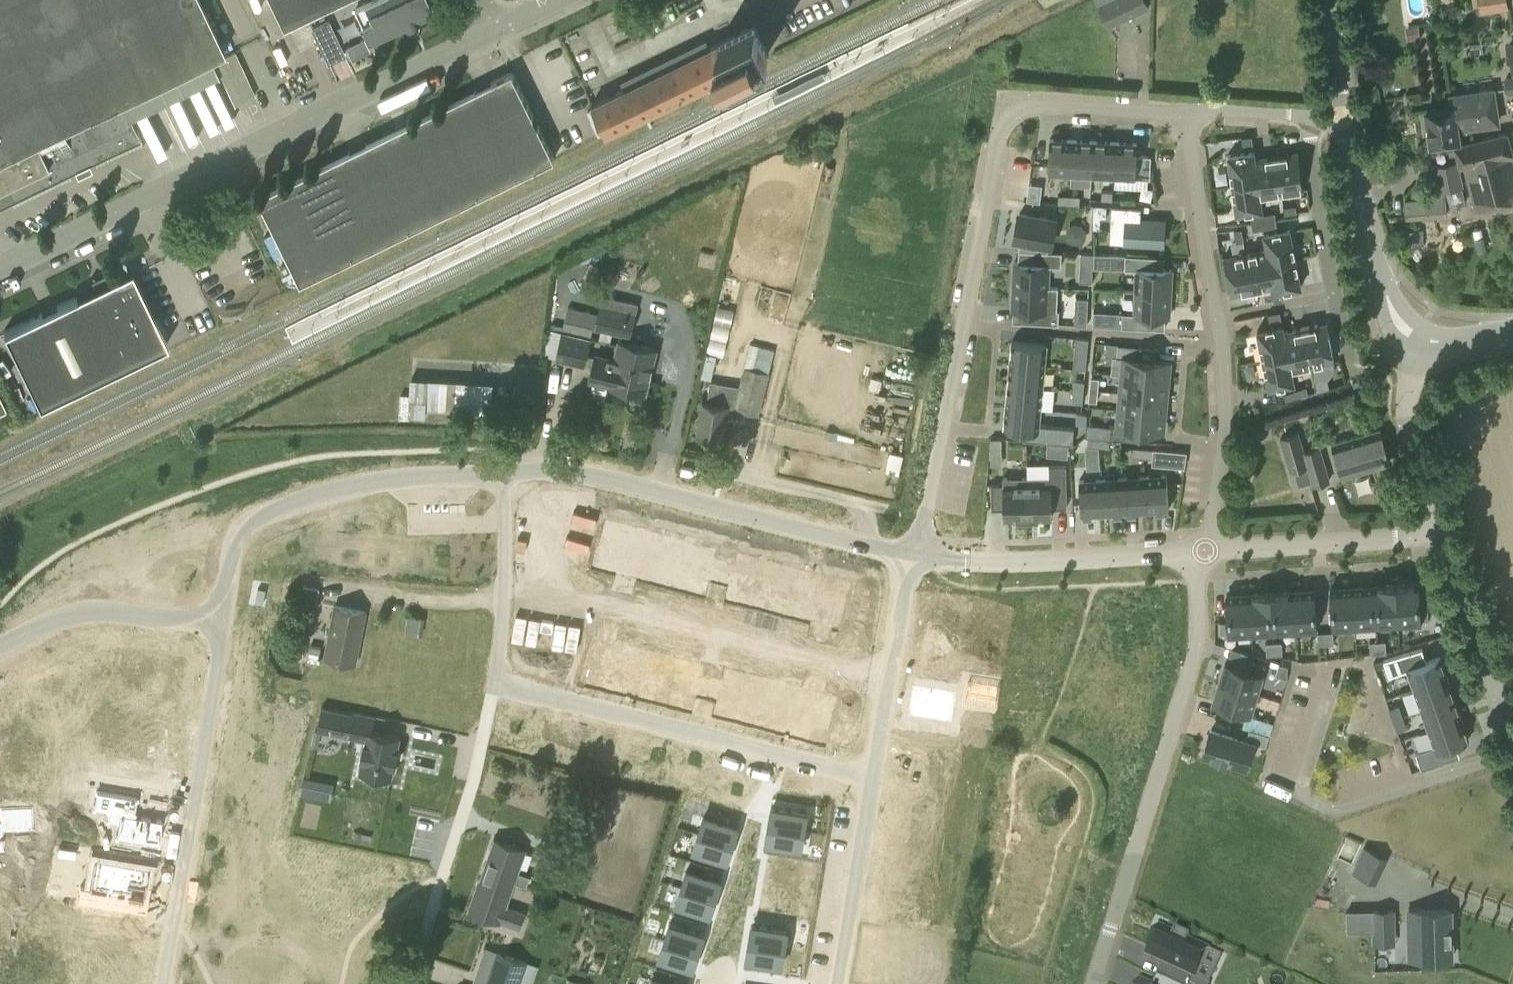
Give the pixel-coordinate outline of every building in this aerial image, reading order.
[(140,138),(121,100),(134,94),(147,87),(165,79),(188,68),(202,61),(224,50),(200,0),(0,0),(0,206),(140,138)] [(282,27),(337,0),(269,0),(282,27)] [(431,12),(425,0),(374,0),(356,9),(371,41),(431,12)] [(1098,4),(1108,26),(1146,9),(1141,0),(1105,0),(1098,4)] [(328,20),(310,29),(327,63),(345,54),(328,20)] [(768,53),(754,24),(592,104),(606,132),(768,53)] [(1409,39),(1420,38),(1418,25),(1408,27),(1409,39)] [(347,45),(355,59),(373,50),(366,36),(347,45)] [(215,60),(236,103),(255,94),(235,50),(215,60)] [(258,197),(301,284),(555,158),(512,72),(483,86),(476,89),(366,144),(358,148),(351,151),(258,197)] [(1506,79),(1504,81),(1506,91),(1509,93),(1512,92),(1512,78),(1506,79)] [(1458,139),(1456,128),(1498,122),(1493,90),(1450,96),(1452,106),(1426,110),(1431,143),(1447,141),(1448,148),(1449,148),(1451,155),(1457,153),(1460,165),(1455,146),(1460,145),(1458,139)] [(1506,132),(1460,145),(1455,146),(1460,165),(1463,164),(1476,210),(1512,200),(1512,167),(1510,157),(1512,156),(1512,155),(1506,132)] [(1242,145),(1253,143),(1252,135),(1241,137),(1242,145)] [(1070,175),(1072,140),(1050,139),(1048,173),(1070,175)] [(1072,140),(1070,175),(1092,176),(1094,141),(1072,140)] [(1094,141),(1092,176),(1114,177),(1115,142),(1094,141)] [(1115,142),(1114,177),(1150,178),(1151,156),(1137,155),(1137,143),(1115,142)] [(1258,180),(1255,157),(1254,151),(1228,154),(1232,184),(1258,180)] [(1276,154),(1282,192),(1303,189),(1298,151),(1276,154)] [(1276,154),(1255,157),(1258,180),(1260,195),(1282,192),(1276,154)] [(1418,200),(1405,201),(1407,217),(1446,213),(1444,192),(1446,192),(1449,206),(1465,202),(1457,162),(1436,166),(1441,192),(1418,194),(1418,200)] [(1260,195),(1258,180),(1232,184),(1236,213),(1262,209),(1260,195)] [(1112,200),(1113,191),(1102,190),(1101,199),(1112,200)] [(1069,204),(1069,195),(1058,194),(1058,203),(1069,204)] [(1069,195),(1069,204),(1080,204),(1080,195),(1069,195)] [(1297,212),(1295,205),(1283,206),(1284,214),(1297,212)] [(1111,206),(1110,242),(1163,244),(1164,220),(1140,219),(1141,207),(1111,206)] [(1275,212),(1263,213),(1264,221),(1276,219),(1275,212)] [(1054,219),(1020,213),(1016,237),(1050,243),(1054,219)] [(1264,221),(1263,213),(1251,215),(1252,222),(1264,221)] [(1277,226),(1276,219),(1264,221),(1265,228),(1277,226)] [(1265,228),(1264,221),(1252,222),(1253,230),(1265,228)] [(1085,238),(1086,230),(1081,224),(1073,224),(1068,228),(1067,236),(1072,242),(1079,243),(1085,238)] [(1241,228),(1234,229),(1236,241),(1244,240),(1241,228)] [(1269,263),(1295,257),(1290,229),(1264,234),(1267,248),(1269,263)] [(1420,244),(1419,230),(1408,231),(1409,245),(1420,244)] [(1267,248),(1245,252),(1245,256),(1246,256),(1253,290),(1274,285),(1269,263),(1267,248)] [(1048,287),(1048,286),(1049,265),(1061,266),(1062,251),(1019,249),(1018,262),(1014,261),(1013,285),(1048,287)] [(1094,253),(1082,252),(1081,263),(1093,264),(1094,253)] [(1245,256),(1245,252),(1224,256),(1231,294),(1253,290),(1246,256),(1245,256)] [(1124,268),(1125,254),(1094,253),(1093,264),(1093,266),(1124,268)] [(1135,291),(1170,293),(1172,269),(1164,268),(1164,256),(1125,254),(1124,269),(1137,269),(1135,291)] [(1301,286),(1295,257),(1269,263),(1274,285),(1275,291),(1281,290),(1301,286)] [(133,275),(131,270),(3,332),(38,405),(166,344),(133,275)] [(1048,287),(1013,285),(1012,309),(1020,310),(1019,322),(1059,324),(1059,309),(1057,309),(1058,287),(1048,286),(1048,287)] [(1275,291),(1273,291),(1275,302),(1283,301),(1281,290),(1275,291)] [(1170,293),(1135,291),(1134,313),(1094,311),(1093,325),(1165,329),(1165,317),(1169,317),(1170,293)] [(556,357),(584,363),(590,337),(593,329),(631,338),(638,303),(601,295),(599,312),(568,306),(556,357)] [(1269,321),(1281,318),(1280,311),(1268,313),(1269,321)] [(1076,325),(1087,325),(1088,314),(1076,313),(1076,325)] [(1313,361),(1314,364),(1334,360),(1327,323),(1305,327),(1312,361),(1313,361)] [(1289,354),(1284,331),(1283,325),(1257,330),(1263,359),(1289,354)] [(1312,361),(1305,327),(1284,331),(1289,354),(1292,369),(1314,364),(1313,361),(1312,361)] [(1087,349),(1088,338),(1077,338),(1077,349),(1087,349)] [(1010,362),(1044,365),(1047,344),(1041,343),(1012,340),(1010,362)] [(655,350),(620,342),(616,358),(638,364),(636,375),(648,378),(655,350)] [(697,433),(723,437),(728,406),(732,407),(758,414),(769,372),(768,371),(773,350),(766,347),(750,343),(744,366),(738,385),(710,381),(707,403),(702,402),(697,433)] [(1123,374),(1167,379),(1169,361),(1140,358),(1142,346),(1120,344),(1119,356),(1125,357),(1123,374)] [(1292,369),(1289,354),(1263,359),(1269,388),(1294,383),(1292,369)] [(590,380),(645,393),(648,378),(636,375),(638,364),(616,358),(616,359),(595,355),(590,380)] [(1010,362),(1008,384),(1042,387),(1044,365),(1010,362)] [(1167,379),(1123,374),(1121,392),(1165,396),(1167,379)] [(401,395),(399,417),(409,417),(410,414),(426,415),(426,408),(492,411),(493,382),(412,378),(411,395),(401,395)] [(1090,389),(1099,390),(1100,379),(1091,378),(1090,389)] [(1076,379),(1075,390),(1083,391),(1084,380),(1076,379)] [(1329,387),(1327,379),(1315,383),(1318,391),(1329,387)] [(1042,387),(1008,384),(1006,406),(1040,409),(1042,387)] [(1294,389),(1297,397),(1309,393),(1306,385),(1294,389)] [(1099,390),(1090,389),(1089,400),(1097,401),(1099,390)] [(1297,397),(1294,389),(1283,393),(1285,400),(1297,397)] [(1083,391),(1075,390),(1074,401),(1082,402),(1083,391)] [(1121,392),(1120,410),(1164,414),(1165,396),(1121,392)] [(1040,409),(1006,406),(1004,427),(1029,430),(1028,440),(1047,441),(1068,443),(1073,444),(1074,427),(1039,424),(1040,409)] [(1164,414),(1120,410),(1118,427),(1111,426),(1110,438),(1121,439),(1132,440),(1133,429),(1162,431),(1164,414)] [(1081,413),(1078,413),(1077,424),(1086,425),(1087,414),(1081,413)] [(1304,450),(1298,431),(1280,437),(1290,471),(1307,467),(1313,486),(1330,480),(1320,446),(1304,450)] [(1342,476),(1389,462),(1380,433),(1333,447),(1342,476)] [(1000,437),(991,437),(991,438),(991,449),(1000,449),(1000,437)] [(1098,447),(1099,438),(1088,437),(1087,445),(1098,447)] [(1099,438),(1098,447),(1109,448),(1110,439),(1099,438)] [(1067,456),(1068,443),(1047,441),(1046,454),(1067,456)] [(1142,457),(1143,448),(1132,447),(1131,456),(1142,457)] [(1154,449),(1143,448),(1142,457),(1153,458),(1154,449)] [(1155,464),(1189,465),(1189,448),(1156,448),(1155,464)] [(904,454),(890,451),(885,470),(899,474),(904,454)] [(1027,477),(1028,517),(1052,517),(1052,507),(1066,507),(1066,466),(1049,466),(1049,477),(1027,477)] [(1145,476),(1147,511),(1169,509),(1166,474),(1145,476)] [(1147,511),(1145,476),(1123,477),(1125,512),(1147,511)] [(1028,517),(1027,477),(1003,477),(1003,484),(991,484),(992,509),(1004,508),(1004,517),(1028,517)] [(1125,512),(1123,477),(1101,479),(1103,513),(1125,512)] [(1103,513),(1101,479),(1079,480),(1081,515),(1103,513)] [(1233,514),(1241,515),(1244,495),(1235,494),(1233,514)] [(614,571),(625,530),(607,525),(597,566),(614,571)] [(642,534),(625,530),(614,571),(632,575),(642,534)] [(660,539),(642,534),(632,575),(649,580),(660,539)] [(660,539),(649,580),(667,584),(677,543),(660,539)] [(695,548),(677,543),(667,584),(684,589),(695,548)] [(712,552),(695,548),(684,589),(701,593),(712,552)] [(748,603),(759,562),(742,558),(731,599),(748,603)] [(759,562),(748,603),(766,608),(776,567),(759,562)] [(794,571),(776,567),(766,608),(783,612),(794,571)] [(811,576),(794,571),(783,612),(801,617),(811,576)] [(829,580),(811,576),(801,617),(818,621),(829,580)] [(846,585),(829,580),(818,621),(836,626),(846,585)] [(1396,584),(1398,621),(1428,620),(1428,607),(1420,608),(1418,583),(1414,584),(1414,582),(1396,584)] [(1378,586),(1374,586),(1377,623),(1398,621),(1396,584),(1377,585),(1378,586)] [(319,589),(303,586),(300,603),(315,606),(319,589)] [(1377,623),(1374,586),(1352,588),(1354,624),(1377,623)] [(599,587),(596,599),(606,601),(609,590),(599,587)] [(1354,624),(1352,588),(1330,589),(1332,626),(1354,624)] [(609,590),(606,601),(617,604),(620,592),(609,590)] [(1315,590),(1293,592),(1295,628),(1317,627),(1315,590)] [(1288,591),(1270,592),(1273,630),(1295,628),(1293,592),(1289,592),(1288,591)] [(1273,630),(1270,592),(1252,593),(1252,594),(1248,595),(1251,631),(1273,630)] [(1251,631),(1248,595),(1226,596),(1228,621),(1220,621),(1221,633),(1251,631)] [(633,596),(630,608),(641,610),(644,599),(633,596)] [(644,599),(641,610),(652,613),(655,601),(644,599)] [(366,612),(335,605),(324,656),(356,663),(366,612)] [(668,605),(665,617),(676,619),(679,608),(668,605)] [(679,608),(676,619),(687,622),(690,610),(679,608)] [(609,610),(606,622),(617,625),(620,613),(609,610)] [(620,613),(617,625),(628,628),(631,616),(620,613)] [(422,616),(407,614),(405,632),(419,634),(422,616)] [(644,619),(641,631),(652,634),(655,622),(644,619)] [(732,621),(729,633),(740,636),(743,624),(732,621)] [(655,622),(652,634),(662,637),(665,625),(655,622)] [(743,624),(740,636),(751,639),(754,627),(743,624)] [(679,628),(676,640),(686,643),(689,631),(679,628)] [(767,630),(764,642),(775,645),(778,633),(767,630)] [(689,631),(686,643),(697,646),(700,634),(689,631)] [(1326,643),(1325,631),(1317,632),(1318,644),(1326,643)] [(1325,631),(1326,643),(1334,643),(1333,631),(1325,631)] [(778,633),(775,645),(786,648),(789,636),(778,633)] [(802,639),(799,651),(810,654),(813,642),(802,639)] [(1386,640),(1378,641),(1378,653),(1386,653),(1386,640)] [(601,687),(611,646),(594,641),(583,682),(601,687)] [(1282,641),(1274,642),(1275,654),(1283,653),(1282,641)] [(1378,653),(1378,641),(1369,641),(1370,653),(1378,653)] [(813,642),(810,654),(820,657),(824,645),(813,642)] [(1275,654),(1274,642),(1266,642),(1266,655),(1275,654)] [(743,645),(740,657),(750,659),(753,648),(743,645)] [(611,646),(601,687),(618,691),(629,650),(611,646)] [(753,648),(750,659),(761,662),(764,650),(753,648)] [(1414,688),(1447,677),(1440,656),(1426,661),(1422,648),(1384,661),(1390,677),(1408,671),(1414,688)] [(646,655),(629,650),(618,691),(636,696),(646,655)] [(777,654),(774,666),(785,668),(788,657),(777,654)] [(646,655),(636,696),(653,700),(664,659),(646,655)] [(788,657),(785,668),(796,671),(799,659),(788,657)] [(681,664),(664,659),(653,700),(670,705),(681,664)] [(1225,662),(1219,682),(1256,693),(1265,665),(1247,659),(1244,668),(1225,662)] [(812,663),(809,675),(820,677),(823,666),(812,663)] [(1283,664),(1279,663),(1276,674),(1287,677),(1288,666),(1283,664)] [(698,668),(681,664),(670,705),(688,709),(698,668)] [(823,666),(820,677),(831,680),(834,668),(823,666)] [(735,719),(745,678),(728,674),(717,715),(735,719)] [(1447,677),(1414,688),(1421,709),(1454,698),(1447,677)] [(763,683),(745,678),(735,719),(752,724),(763,683)] [(968,682),(965,700),(995,705),(997,687),(968,682)] [(1256,693),(1219,682),(1213,701),(1232,707),(1230,715),(1244,719),(1245,715),(1246,711),(1250,713),(1256,693)] [(780,687),(763,683),(752,724),(770,728),(780,687)] [(952,723),(956,692),(913,685),(908,716),(952,723)] [(780,687),(770,728),(787,733),(798,692),(780,687)] [(798,692),(787,733),(805,737),(815,696),(798,692)] [(833,701),(815,696),(805,737),(822,742),(833,701)] [(1454,698),(1421,709),(1428,730),(1461,718),(1454,698)] [(1393,719),(1402,716),(1398,706),(1389,709),(1393,719)] [(321,707),(317,729),(340,733),(348,735),(366,739),(369,729),(373,729),(375,718),(321,707)] [(1245,715),(1244,719),(1241,727),(1270,736),(1273,723),(1245,715)] [(1405,726),(1402,716),(1393,719),(1397,729),(1405,726)] [(1461,718),(1428,730),(1434,746),(1416,752),(1421,768),(1459,755),(1455,743),(1468,739),(1461,718)] [(397,749),(400,735),(373,729),(369,729),(366,739),(366,743),(363,742),(360,756),(363,757),(360,771),(367,773),(366,777),(383,781),(384,776),(391,778),(394,763),(396,764),(399,750),(397,749)] [(1211,729),(1204,752),(1246,765),(1253,743),(1211,729)] [(988,757),(972,755),(971,765),(987,767),(988,757)] [(306,775),(303,793),(334,797),(336,779),(306,775)] [(115,837),(158,844),(162,818),(135,814),(138,796),(95,789),(92,807),(108,810),(106,819),(117,821),(115,837)] [(0,809),(1,822),(0,822),(0,855),(4,854),(3,831),(33,830),(32,807),(0,809)] [(772,807),(769,824),(804,830),(807,813),(772,807)] [(704,815),(698,833),(732,843),(738,826),(704,815)] [(769,824),(766,842),(801,848),(804,830),(769,824)] [(698,833),(693,850),(727,861),(732,843),(698,833)] [(524,849),(495,839),(482,879),(499,884),(498,886),(505,888),(504,891),(509,892),(513,881),(526,886),(530,875),(517,871),(524,849)] [(1388,858),(1364,846),(1352,871),(1376,883),(1388,858)] [(125,894),(144,897),(145,892),(144,892),(148,867),(93,858),(88,887),(79,885),(77,899),(123,907),(125,894)] [(687,869),(681,886),(715,897),(721,880),(687,869)] [(524,913),(504,906),(509,892),(504,891),(505,888),(498,886),(499,884),(482,879),(479,888),(477,887),(469,910),(519,926),(524,913)] [(681,886),(676,904),(710,914),(715,897),(681,886)] [(764,886),(760,906),(800,912),(804,892),(764,886)] [(7,917),(12,892),(0,890),(0,916),(7,917)] [(1373,909),(1347,910),(1347,912),(1347,930),(1354,930),(1373,930),(1373,942),(1395,942),(1393,909),(1373,909)] [(1409,932),(1420,931),(1420,959),(1452,958),(1450,909),(1409,910),(1409,932)] [(670,923),(664,940),(698,951),(704,934),(670,923)] [(752,924),(749,942),(784,948),(787,930),(752,924)] [(1146,957),(1171,969),(1165,981),(1171,983),(1208,983),(1195,978),(1207,952),(1188,943),(1189,941),(1174,934),(1173,936),(1159,929),(1146,957)] [(664,940),(659,957),(693,968),(698,951),(664,940)] [(749,942),(746,960),(781,966),(784,948),(749,942)] [(527,962),(508,955),(496,951),(485,983),(520,983),(527,962)]
